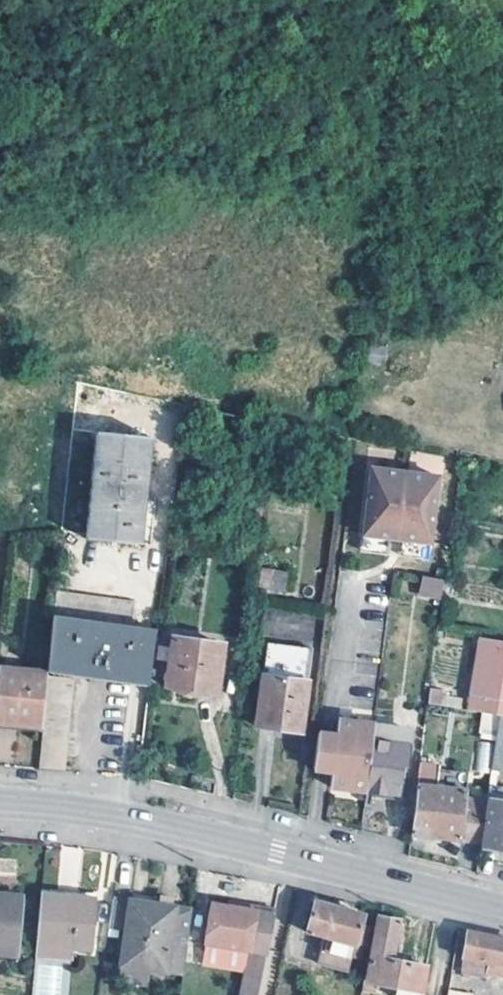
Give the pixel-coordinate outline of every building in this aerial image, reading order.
[(149,440),(95,435),(86,542),(140,546),(149,440)] [(437,478),(371,471),(362,538),(389,541),(403,543),(429,545),(437,478)] [(389,541),(362,538),(361,555),(388,557),(389,541)] [(429,545),(403,543),(401,559),(427,562),(429,545)] [(272,572),(259,570),(257,591),(270,592),(272,572)] [(285,574),(272,572),(270,592),(284,593),(285,574)] [(444,581),(422,577),(419,595),(442,598),(444,581)] [(135,605),(58,595),(54,618),(132,629),(135,605)] [(54,618),(53,618),(48,674),(116,683),(146,688),(154,632),(132,629),(54,618)] [(499,717),(502,718),(502,643),(478,639),(469,712),(499,717)] [(222,648),(173,641),(167,690),(175,691),(196,693),(215,696),(222,648)] [(310,652),(266,646),(258,720),(278,722),(277,730),(301,732),(310,652)] [(42,730),(47,676),(0,672),(0,725),(42,730)] [(93,685),(49,680),(40,771),(85,775),(93,685)] [(443,692),(430,690),(428,706),(441,708),(443,692)] [(196,693),(175,691),(174,699),(196,703),(196,693)] [(499,717),(491,770),(502,772),(502,718),(499,717)] [(278,722),(258,720),(256,728),(277,730),(278,722)] [(366,793),(374,728),(374,724),(335,720),(333,736),(331,753),(329,773),(327,788),(366,793)] [(409,733),(374,728),(366,793),(365,798),(401,802),(409,733)] [(333,736),(318,733),(313,771),(329,773),(331,753),(333,736)] [(476,770),(487,771),(490,744),(480,743),(476,770)] [(411,835),(481,844),(486,810),(465,807),(466,793),(430,788),(432,766),(420,765),(411,835)] [(468,776),(432,771),(430,788),(466,793),(468,776)] [(487,800),(486,810),(481,844),(480,849),(502,852),(502,801),(487,800)] [(75,901),(40,898),(35,945),(90,950),(95,901),(76,899),(75,901)] [(193,912),(111,900),(107,930),(125,932),(121,966),(150,970),(184,976),(193,912)] [(0,902),(0,948),(17,949),(21,904),(0,902)] [(212,902),(205,943),(251,951),(242,994),(259,994),(276,909),(243,903),(242,907),(230,905),(212,902)] [(369,918),(313,903),(305,932),(322,937),(317,955),(349,965),(353,951),(360,953),(369,918)] [(376,917),(363,994),(373,994),(421,994),(425,967),(393,961),(399,922),(376,917)] [(467,934),(460,974),(486,980),(487,975),(502,979),(502,942),(467,934)] [(150,970),(121,966),(119,982),(147,985),(150,970)]
